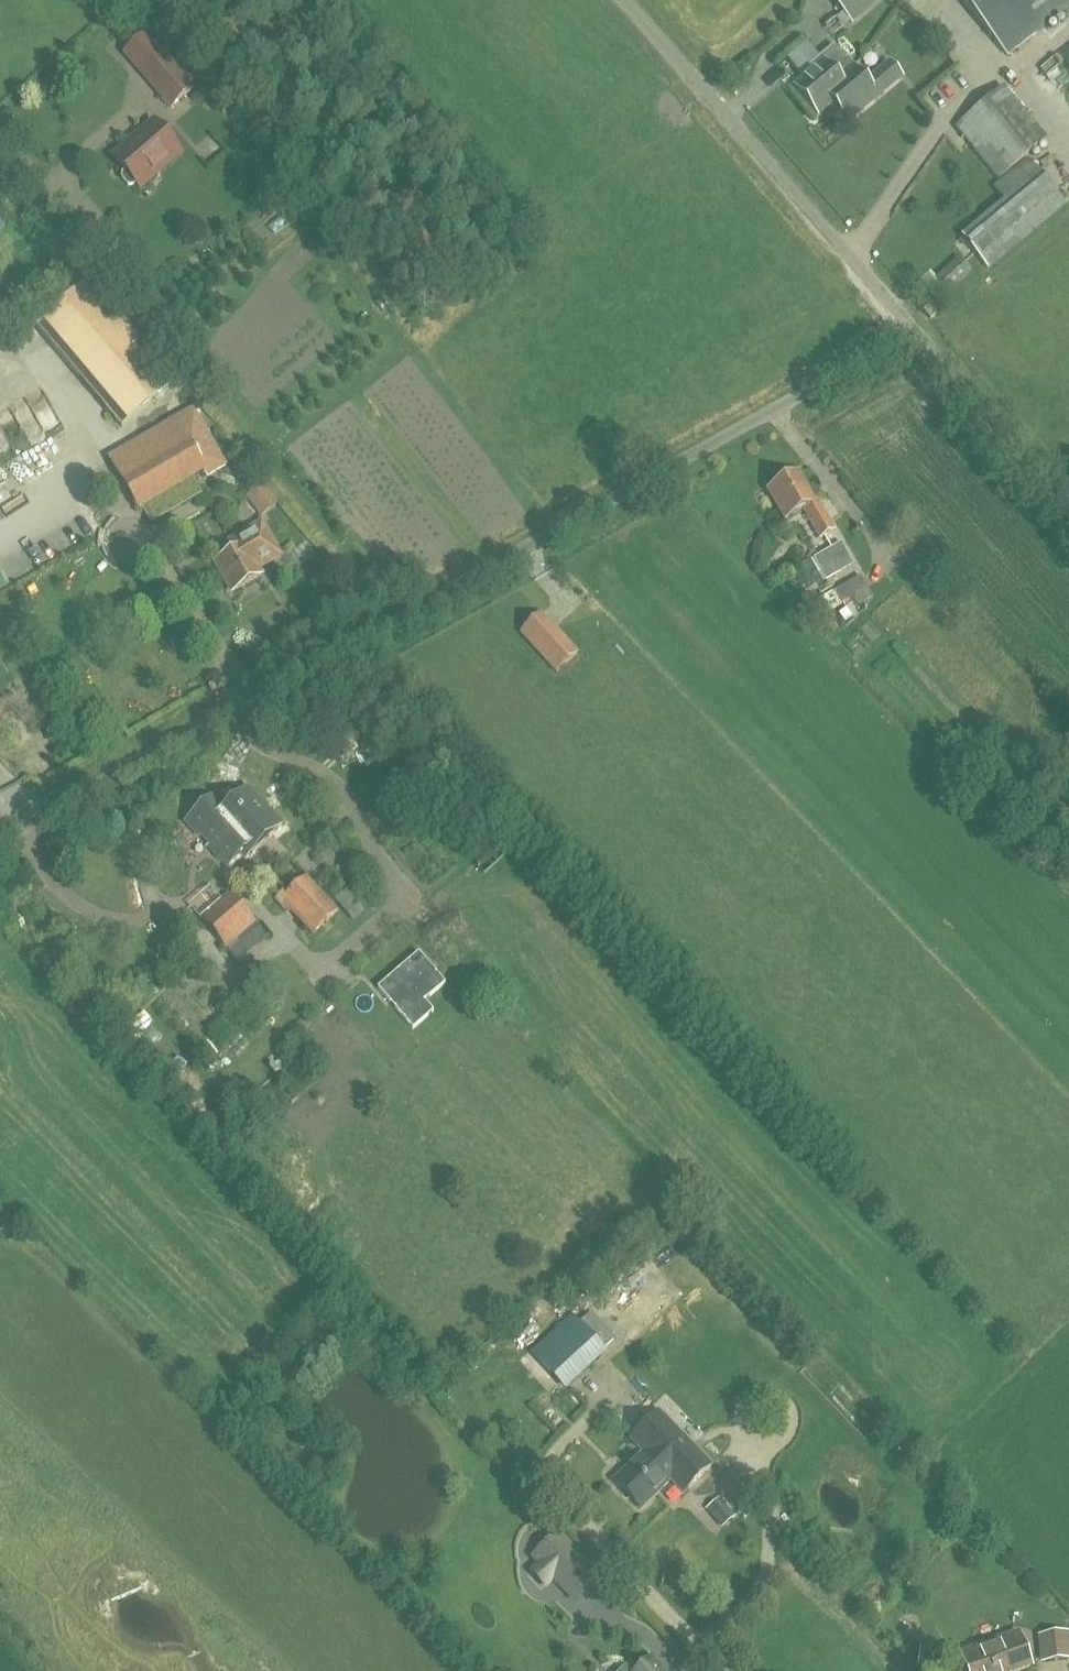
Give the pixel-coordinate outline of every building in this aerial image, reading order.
[(866,11),(879,0),(834,0),(844,12),(857,0),(866,11)] [(1006,52),(1068,0),(963,0),(1006,52)] [(192,89),(146,36),(125,53),(171,106),(192,89)] [(805,80),(796,87),(818,113),(819,114),(834,102),(849,120),(901,77),(890,64),(866,84),(852,67),(834,46),(819,58),(800,74),(805,80)] [(999,180),(1047,139),(1004,87),(955,128),(999,180)] [(154,122),(114,156),(126,171),(123,174),(122,179),(128,186),(133,186),(137,183),(140,187),(180,152),(154,122)] [(989,270),(1068,204),(1029,158),(994,188),(1004,199),(960,236),(989,270)] [(948,291),(971,270),(960,258),(936,279),(948,291)] [(177,381),(92,279),(36,325),(122,427),(177,381)] [(924,309),(931,318),(936,314),(929,305),(924,309)] [(226,465),(193,408),(110,457),(139,508),(204,470),(207,476),(226,465)] [(820,539),(835,530),(818,500),(814,502),(798,473),(768,490),(786,520),(803,510),(820,539)] [(258,568),(280,556),(261,523),(230,542),(236,551),(216,563),(232,591),(262,574),(258,568)] [(853,566),(841,543),(814,558),(826,581),(853,566)] [(861,577),(835,592),(843,606),(856,598),(862,608),(875,601),(861,577)] [(577,653),(542,614),(522,632),(557,671),(577,653)] [(210,798),(185,822),(200,837),(202,835),(211,844),(208,846),(228,868),(242,855),(246,859),(259,847),(269,838),(282,826),(248,788),(222,812),(210,798)] [(306,880),(290,894),(287,891),(275,902),(283,912),(286,909),(311,937),(337,914),(306,880)] [(355,881),(337,897),(344,905),(362,889),(355,881)] [(265,939),(253,925),(254,924),(229,893),(198,919),(224,950),(225,949),(237,963),(265,939)] [(248,980),(229,997),(237,1005),(255,988),(248,980)] [(208,1041),(199,1049),(210,1061),(219,1053),(208,1041)] [(605,1352),(575,1319),(536,1356),(566,1388),(605,1352)] [(643,1453),(614,1481),(642,1510),(656,1496),(677,1476),(690,1489),(712,1467),(682,1437),(659,1414),(636,1434),(660,1458),(661,1460),(655,1466),(653,1465),(643,1453)] [(732,1521),(715,1502),(707,1509),(723,1528),(732,1521)] [(534,1557),(575,1600),(599,1576),(558,1534),(534,1557)] [(1031,1667),(1019,1633),(961,1654),(967,1670),(1019,1670),(1031,1667)] [(1067,1634),(1041,1636),(1043,1662),(1068,1660),(1068,1655),(1067,1634)] [(651,1661),(640,1670),(661,1670),(651,1661)]
